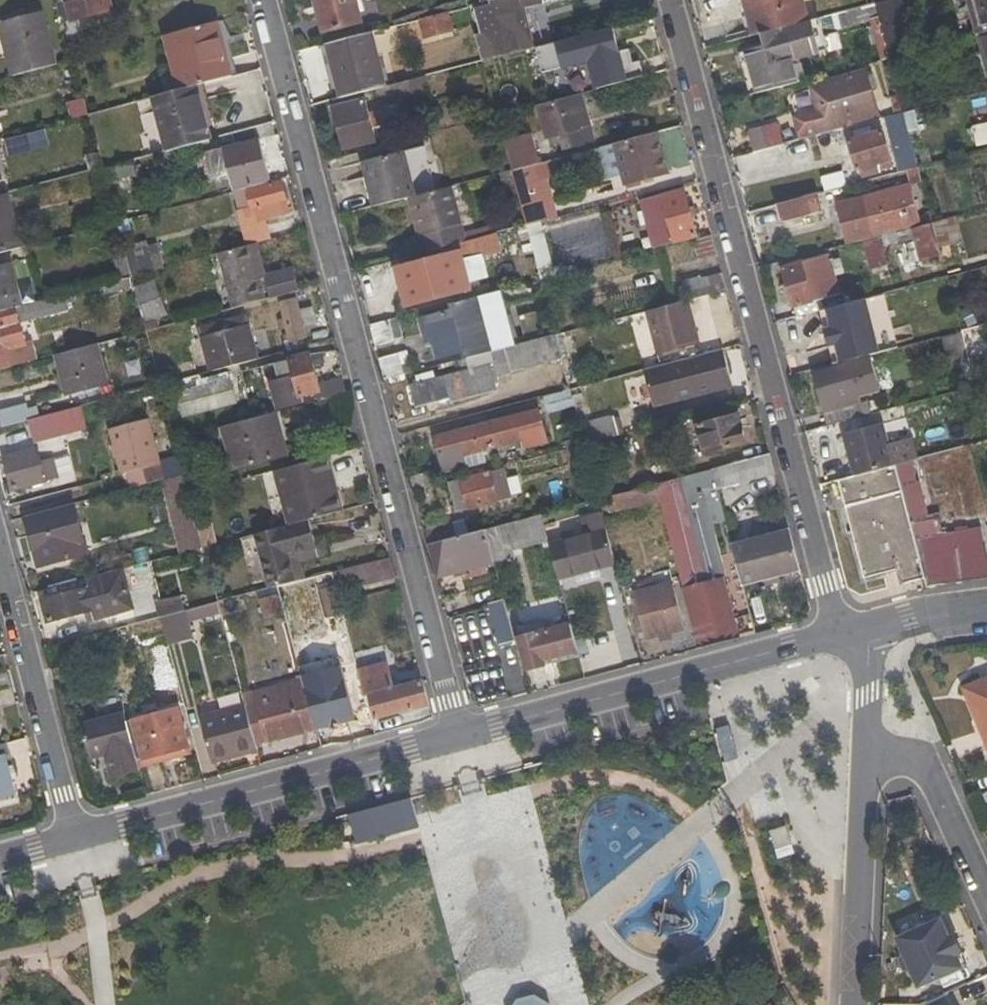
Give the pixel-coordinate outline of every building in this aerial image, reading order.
[(114,12),(112,0),(76,0),(71,1),(63,4),(68,22),(63,23),(68,42),(70,47),(78,46),(76,37),(83,35),(80,20),(114,12)] [(364,25),(358,0),(315,0),(324,36),(364,25)] [(481,32),(476,34),(483,59),(512,52),(506,31),(518,28),(514,14),(521,12),(520,7),(542,0),(491,0),(492,5),(476,9),(481,32)] [(743,4),(750,36),(756,35),(806,21),(800,0),(748,0),(749,1),(743,4)] [(901,0),(889,0),(875,3),(878,17),(888,57),(915,50),(901,0)] [(977,34),(986,31),(986,0),(969,0),(977,34)] [(839,13),(842,26),(878,17),(875,3),(839,13)] [(422,39),(454,31),(449,11),(416,20),(422,39)] [(11,75),(57,63),(43,12),(0,23),(0,33),(11,75)] [(195,85),(234,74),(219,21),(163,36),(179,90),(195,85)] [(759,46),(746,51),(756,92),(795,82),(791,62),(816,55),(808,21),(806,21),(756,35),(759,46)] [(620,52),(613,25),(536,46),(543,72),(590,59),(599,89),(645,77),(641,61),(634,63),(630,49),(620,52)] [(384,85),(370,31),(325,43),(339,97),(374,88),(384,85)] [(977,34),(986,72),(986,31),(977,34)] [(61,62),(73,59),(70,47),(68,42),(57,45),(61,62)] [(378,106),(430,93),(426,75),(384,85),(374,88),(378,106)] [(821,113),(798,120),(803,138),(826,132),(875,119),(864,76),(814,90),(821,113)] [(210,140),(195,85),(179,90),(152,97),(167,151),(210,140)] [(974,85),(911,101),(913,110),(977,93),(974,85)] [(500,91),(505,111),(525,105),(520,86),(500,91)] [(564,147),(594,140),(583,94),(540,104),(546,137),(561,134),(564,147)] [(342,151),(376,142),(366,98),(330,108),(342,151)] [(74,117),(88,114),(84,100),(72,103),(74,117)] [(609,141),(660,129),(657,116),(607,129),(609,141)] [(504,121),(508,137),(520,133),(515,118),(504,121)] [(778,123),(749,131),(754,152),(782,144),(784,144),(778,123)] [(641,180),(669,173),(658,132),(612,144),(617,163),(626,190),(642,185),(641,180)] [(879,173),(880,178),(894,174),(881,133),(849,141),(859,178),(879,173)] [(218,177),(228,175),(233,192),(270,182),(259,139),(221,149),(225,163),(214,166),(218,177)] [(509,145),(515,166),(537,160),(531,139),(509,145)] [(600,168),(617,163),(612,144),(596,148),(600,168)] [(784,161),(782,144),(754,152),(751,152),(755,167),(784,161)] [(98,151),(86,154),(90,172),(103,168),(98,151)] [(406,152),(362,162),(373,207),(406,198),(417,195),(406,152)] [(128,176),(135,175),(132,160),(107,168),(112,195),(124,193),(123,185),(129,183),(128,176)] [(547,219),(533,164),(512,170),(518,190),(527,224),(540,221),(547,219)] [(90,172),(95,193),(108,190),(103,168),(90,172)] [(503,193),(518,190),(512,170),(498,174),(503,193)] [(266,221),(289,214),(280,179),(270,182),(233,192),(247,247),(251,246),(258,245),(271,241),(266,221)] [(453,244),(463,241),(450,187),(417,195),(406,198),(421,252),(453,244)] [(879,235),(894,232),(919,226),(909,187),(837,205),(847,245),(879,235)] [(654,246),(696,236),(683,190),(641,200),(654,246)] [(21,248),(7,193),(0,195),(0,254),(21,248)] [(807,197),(782,204),(779,205),(783,222),(822,211),(818,194),(807,197)] [(959,242),(953,217),(931,222),(919,226),(894,232),(897,243),(912,239),(918,262),(940,256),(938,247),(959,242)] [(117,222),(122,241),(124,248),(134,245),(129,220),(117,222)] [(537,265),(550,263),(540,221),(527,224),(533,248),(537,265)] [(104,226),(108,245),(122,241),(117,222),(104,226)] [(520,250),(533,248),(527,224),(515,227),(520,250)] [(480,237),(484,255),(501,251),(496,233),(480,237)] [(697,259),(717,253),(712,235),(692,240),(697,259)] [(475,257),(471,239),(463,241),(453,244),(457,262),(475,257)] [(868,251),(880,248),(878,240),(866,242),(868,251)] [(164,270),(157,244),(148,247),(155,270),(164,270)] [(135,250),(134,245),(124,248),(132,277),(155,270),(148,247),(135,250)] [(266,276),(258,245),(251,246),(261,281),(267,278),(266,276)] [(216,255),(230,308),(266,299),(261,281),(251,246),(247,247),(216,255)] [(124,248),(111,250),(119,280),(128,278),(132,277),(124,248)] [(793,306),(838,294),(828,254),(782,266),(793,306)] [(399,269),(408,305),(443,295),(434,259),(399,269)] [(541,279),(553,277),(550,263),(537,265),(541,279)] [(0,267),(0,311),(21,305),(10,264),(0,267)] [(267,278),(272,297),(299,289),(293,268),(266,276),(267,278)] [(703,276),(682,280),(686,299),(688,299),(726,290),(722,273),(704,278),(703,276)] [(104,294),(130,288),(128,278),(119,280),(102,285),(104,294)] [(154,280),(134,286),(145,331),(160,327),(158,320),(168,315),(154,280)] [(515,345),(500,290),(450,304),(452,311),(419,319),(426,348),(432,346),(436,360),(462,353),(464,357),(515,345)] [(78,302),(75,291),(64,294),(67,304),(78,302)] [(21,305),(0,311),(0,369),(38,359),(32,339),(25,341),(20,323),(68,310),(67,304),(64,294),(21,305)] [(283,336),(286,351),(309,345),(305,326),(313,324),(309,309),(301,312),(297,299),(278,303),(282,318),(276,320),(278,330),(284,328),(286,334),(283,336)] [(659,353),(699,342),(703,355),(723,350),(726,350),(721,331),(697,337),(690,310),(688,299),(686,299),(648,310),(659,353)] [(857,303),(856,300),(792,317),(800,351),(828,344),(824,330),(860,320),(861,324),(876,320),(872,300),(857,303)] [(199,328),(211,370),(258,359),(246,314),(199,328)] [(399,327),(397,317),(370,324),(376,346),(394,341),(391,328),(399,327)] [(941,338),(950,371),(969,365),(961,333),(941,338)] [(555,334),(515,345),(464,357),(454,361),(458,376),(447,379),(446,376),(435,379),(433,371),(416,375),(418,383),(409,386),(414,405),(450,395),(451,398),(496,386),(494,376),(492,366),(508,362),(510,372),(561,359),(555,334)] [(882,334),(837,345),(841,361),(886,349),(882,334)] [(902,356),(919,351),(917,341),(899,346),(902,356)] [(64,397),(109,386),(99,343),(53,355),(64,397)] [(732,385),(723,350),(703,355),(643,370),(653,406),(732,385)] [(278,380),(268,383),(275,413),(346,394),(342,378),(318,385),(311,354),(273,363),(278,380)] [(403,373),(398,354),(379,358),(385,378),(403,373)] [(820,405),(835,402),(859,395),(883,389),(874,355),(826,367),(827,372),(812,376),(820,405)] [(494,376),(510,372),(508,362),(492,366),(494,376)] [(169,367),(156,371),(159,385),(173,381),(169,367)] [(200,380),(198,374),(173,381),(183,417),(236,403),(228,373),(200,380)] [(549,413),(574,406),(570,390),(545,396),(549,413)] [(835,402),(837,409),(861,403),(859,395),(835,402)] [(823,413),(825,425),(869,414),(866,402),(861,403),(837,409),(823,413)] [(1,427),(28,420),(31,418),(27,405),(0,412),(0,421),(1,427)] [(28,420),(34,443),(89,429),(83,405),(31,418),(28,420)] [(433,438),(442,470),(463,465),(461,457),(482,452),(520,441),(522,448),(547,442),(539,411),(433,438)] [(234,468),(286,454),(275,413),(222,426),(234,468)] [(705,451),(745,441),(739,414),(697,424),(705,451)] [(584,444),(602,440),(618,436),(613,415),(579,424),(584,444)] [(135,487),(167,478),(183,475),(178,457),(162,461),(151,419),(111,429),(123,472),(131,471),(135,487)] [(840,434),(852,474),(890,464),(879,424),(840,434)] [(587,454),(604,450),(602,440),(584,444),(587,454)] [(570,448),(577,471),(591,467),(587,454),(584,444),(570,448)] [(37,447),(3,457),(5,462),(8,476),(11,490),(60,476),(55,457),(41,461),(37,447)] [(464,469),(485,463),(482,452),(461,457),(463,465),(464,469)] [(712,469),(717,487),(774,472),(770,453),(712,469)] [(326,456),(276,470),(290,525),(309,520),(341,511),(326,456)] [(929,586),(986,579),(986,561),(979,525),(943,531),(942,525),(937,525),(935,518),(930,519),(919,480),(915,479),(910,460),(895,464),(927,578),(929,586)] [(0,463),(0,478),(0,479),(8,476),(5,462),(0,463)] [(901,583),(927,578),(895,464),(890,464),(852,474),(837,478),(865,576),(896,571),(901,583)] [(455,510),(511,496),(504,468),(447,482),(455,510)] [(190,531),(194,549),(202,547),(188,493),(183,475),(167,478),(182,533),(190,531)] [(707,581),(679,478),(655,484),(660,500),(700,648),(739,637),(723,578),(707,581)] [(611,496),(615,511),(660,500),(655,484),(611,496)] [(81,528),(75,503),(24,516),(38,568),(76,558),(73,546),(69,531),(81,528)] [(571,573),(595,568),(615,562),(602,510),(580,517),(586,536),(578,538),(550,544),(558,576),(571,573)] [(547,538),(542,514),(485,530),(494,561),(504,559),(501,546),(518,541),(519,545),(547,538)] [(580,517),(573,519),(578,538),(586,536),(580,517)] [(254,534),(269,589),(276,587),(293,582),(284,549),(314,540),(309,520),(290,525),(254,534)] [(451,522),(425,529),(429,544),(456,537),(451,522)] [(73,546),(84,542),(81,528),(69,531),(73,546)] [(732,543),(743,585),(799,571),(789,528),(732,543)] [(494,561),(485,530),(456,537),(429,544),(437,576),(494,561)] [(327,555),(324,538),(314,540),(284,549),(293,582),(304,580),(299,561),(327,555)] [(390,557),(332,573),(335,582),(338,592),(396,579),(390,557)] [(135,611),(125,568),(87,577),(89,587),(41,599),(46,622),(84,612),(88,624),(135,611)] [(573,581),(597,575),(595,568),(571,573),(573,581)] [(316,587),(326,628),(346,624),(338,592),(335,582),(316,587)] [(669,632),(683,627),(672,583),(633,593),(645,637),(659,633),(662,640),(671,637),(669,632)] [(486,601),(498,645),(515,641),(503,596),(486,601)] [(184,611),(159,618),(167,645),(192,639),(184,611)] [(518,640),(525,669),(546,664),(545,658),(578,649),(571,623),(546,629),(544,619),(522,625),(524,635),(517,637),(518,640)] [(546,664),(580,656),(578,649),(545,658),(546,664)] [(370,694),(376,719),(430,706),(423,679),(394,687),(387,664),(358,671),(365,695),(370,694)] [(252,692),(255,701),(244,704),(255,745),(316,729),(307,694),(302,678),(252,692)] [(965,690),(983,734),(986,733),(986,681),(965,690)] [(345,698),(340,686),(307,694),(316,729),(320,728),(325,744),(351,737),(346,721),(363,716),(357,694),(345,698)] [(200,716),(212,763),(257,751),(255,745),(244,704),(200,716)] [(192,755),(179,707),(126,721),(139,768),(192,755)] [(106,755),(113,778),(140,772),(139,768),(126,721),(123,713),(82,723),(91,760),(106,755)] [(16,795),(3,744),(0,745),(0,799),(16,795)] [(339,809),(342,825),(414,806),(407,790),(339,809)] [(802,943),(827,935),(799,847),(792,849),(784,825),(766,831),(802,943)] [(945,944),(947,942),(938,922),(925,928),(919,926),(914,928),(912,936),(895,943),(902,957),(899,965),(903,975),(912,977),(919,991),(966,968),(959,954),(952,958),(945,944)]
